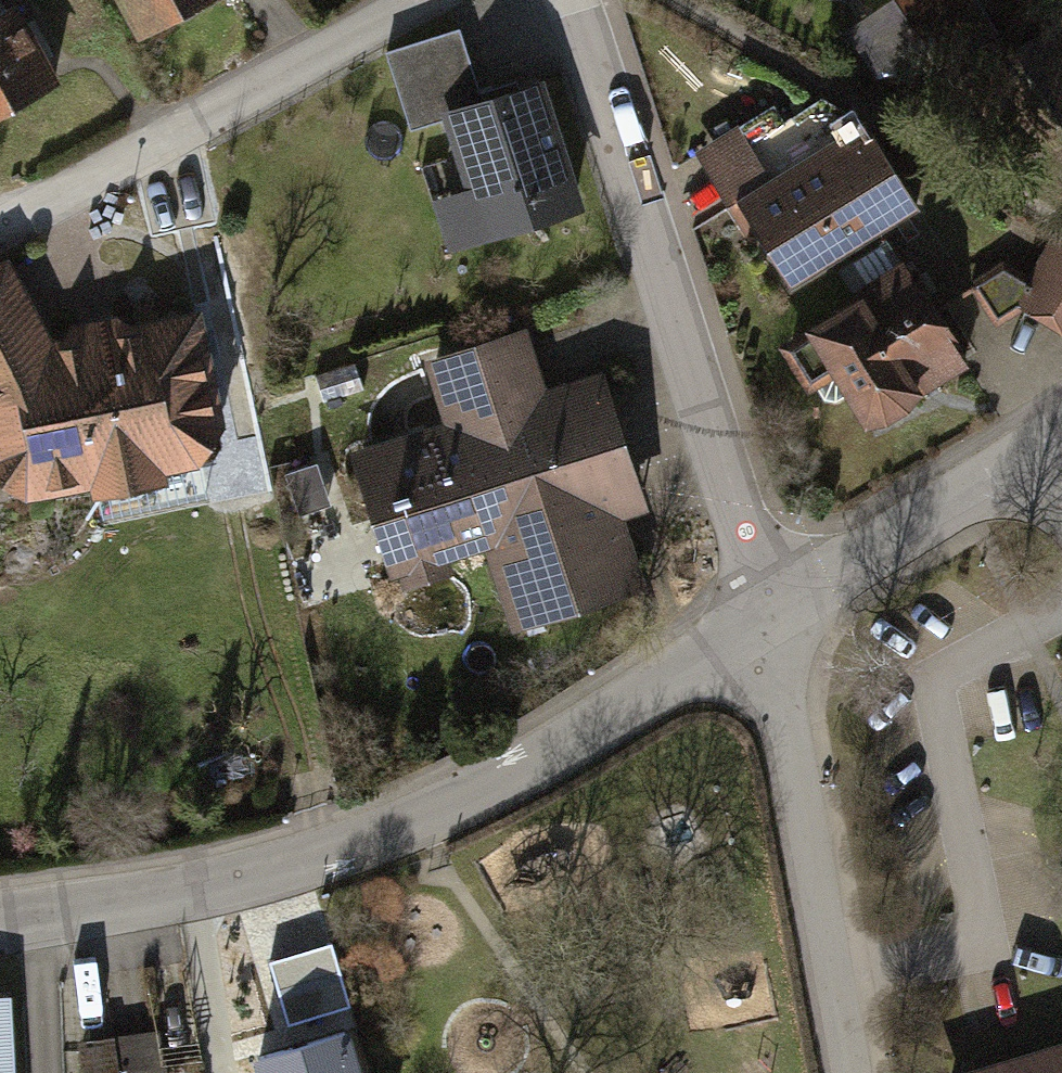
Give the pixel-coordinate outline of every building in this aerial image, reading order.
[(0,20),(0,131),(82,79),(32,0),(0,20)] [(157,38),(228,0),(136,0),(157,38)] [(939,58),(995,21),(981,0),(901,0),(939,58)] [(483,187),(442,200),(458,251),(597,208),(556,78),(458,109),(483,187)] [(761,123),(708,155),(741,208),(753,200),(809,290),(937,210),(883,124),(795,178),(761,123)] [(1054,248),(1026,311),(1061,327),(1061,251),(1054,248)] [(0,272),(0,468),(45,500),(225,460),(252,431),(219,304),(68,337),(28,258),(0,272)] [(987,376),(918,266),(796,343),(823,385),(854,366),(896,433),(987,376)] [(537,328),(430,364),(451,424),(358,456),(402,584),(495,552),(524,638),(660,591),(636,520),(668,509),(620,371),(559,391),(537,328)] [(291,1023),(358,1003),(340,939),(272,958),(291,1023)] [(0,992),(0,1072),(31,1072),(25,991),(0,992)] [(351,1024),(252,1055),(257,1072),(367,1072),(351,1024)] [(985,1072),(1061,1072),(1061,1049),(985,1072)]
